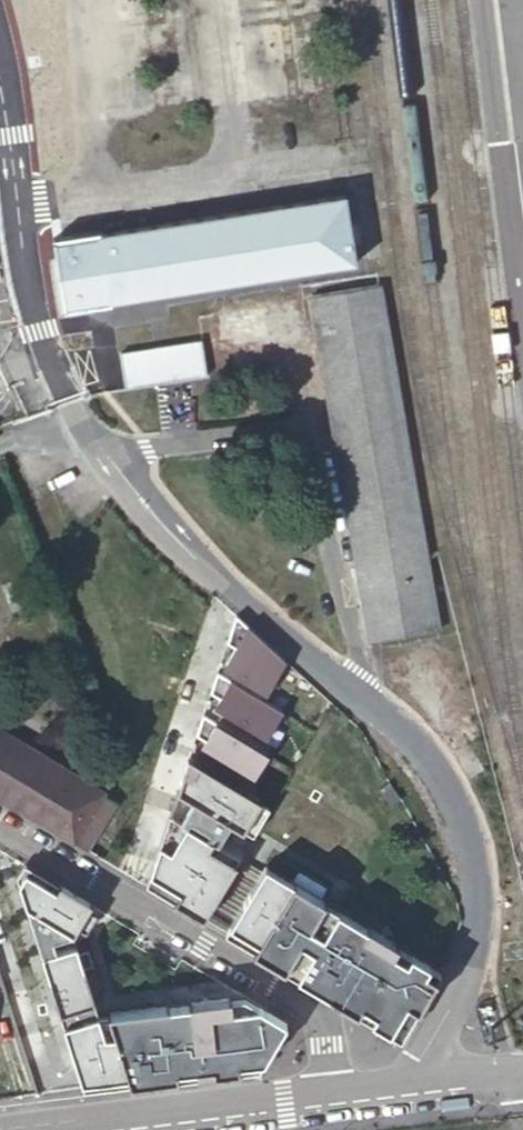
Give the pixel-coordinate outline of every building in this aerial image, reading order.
[(120,28),(116,0),(48,0),(52,35),(120,28)] [(369,267),(359,197),(67,243),(77,318),(146,308),(146,301),(369,267)] [(439,614),(391,284),(325,295),(373,623),(439,614)] [(308,331),(310,316),(272,315),(272,329),(308,331)] [(204,728),(187,786),(167,851),(164,884),(231,935),(412,1036),(451,975),(424,955),(257,853),(272,795),(290,664),(247,634),(204,728)] [(111,796),(0,728),(0,801),(80,850),(108,803),(111,796)] [(103,910),(30,871),(21,882),(87,1091),(278,1068),(300,1029),(250,1002),(222,1003),(217,990),(119,1009),(93,941),(103,910)]
